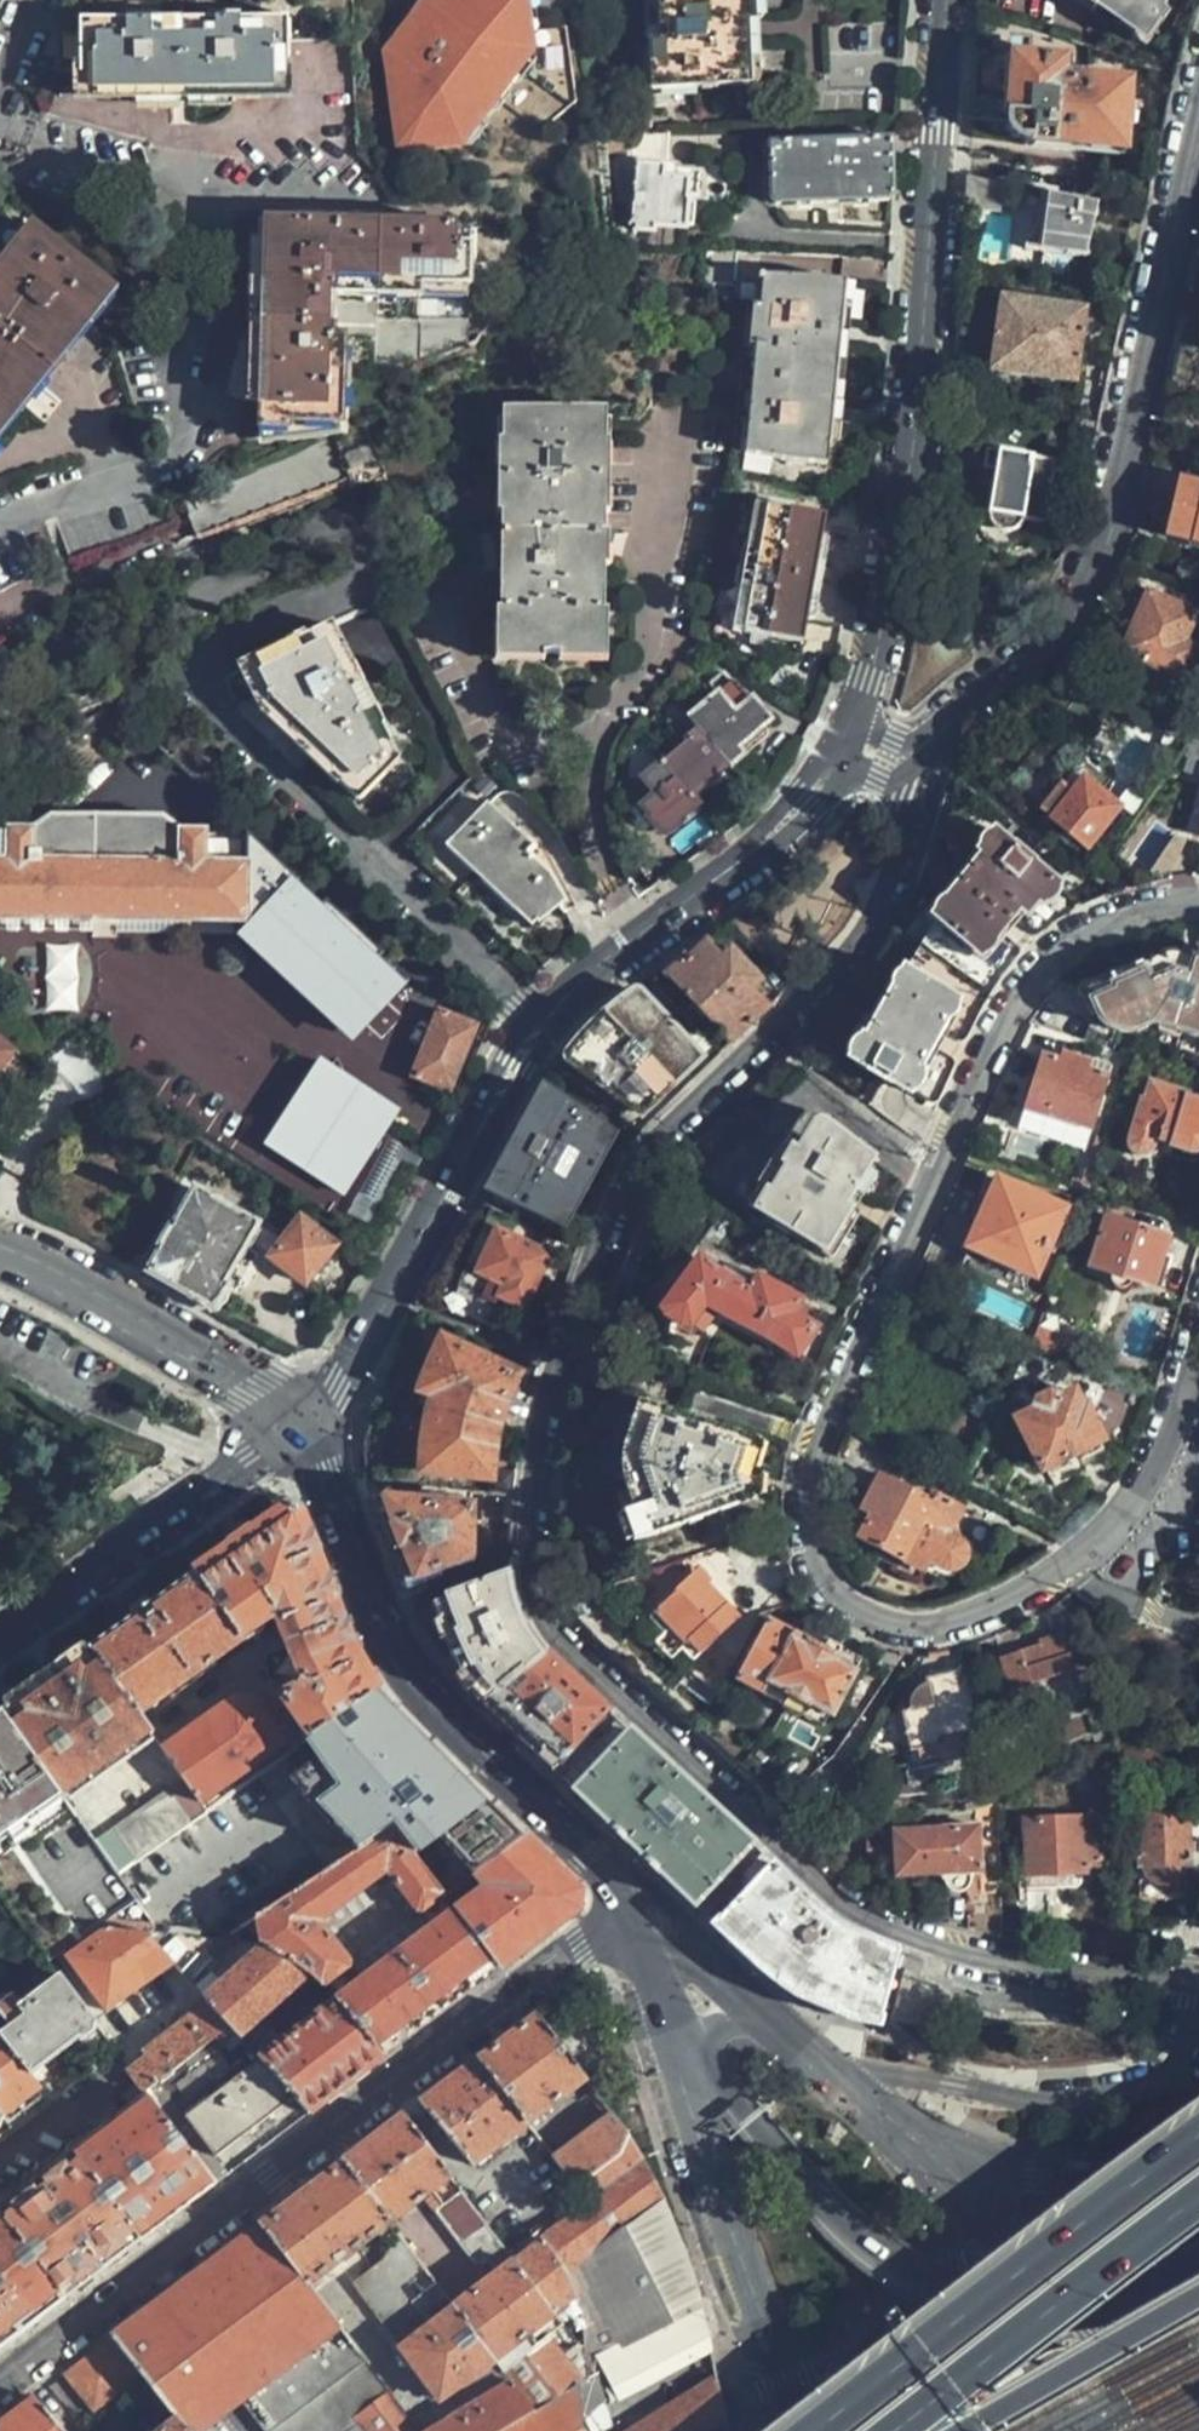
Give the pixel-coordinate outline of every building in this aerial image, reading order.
[(532,43),(533,0),(438,0),(385,52),(385,141),(401,157),(450,156),(482,124),(475,116),(500,93),(507,101),(533,76),(532,43)] [(438,0),(424,0),(385,36),(385,52),(438,0)] [(548,42),(547,0),(533,0),(532,43),(548,42)] [(664,25),(671,26),(672,40),(653,42),(654,87),(750,84),(749,44),(750,23),(756,22),(756,0),(662,0),(664,25)] [(1094,3),(1144,36),(1155,18),(1149,12),(1158,0),(1096,0),(1094,3)] [(292,63),(291,43),(323,41),(321,20),(291,20),(215,21),(138,22),(80,22),(80,56),(80,95),(135,95),(136,102),(173,102),(236,101),(236,94),(285,93),(285,63),(292,63)] [(671,26),(664,25),(654,26),(653,42),(672,40),(671,26)] [(569,43),(548,42),(532,43),(533,76),(533,94),(482,141),(545,140),(568,116),(569,43)] [(976,94),(973,120),(1008,123),(1008,129),(1016,136),(1024,143),(1030,144),(1079,147),(1125,150),(1128,126),(1130,78),(1113,77),(1112,74),(1088,73),(1087,77),(1063,75),(1063,60),(989,55),(978,55),(976,94)] [(469,155),(482,141),(533,94),(533,76),(507,101),(500,93),(475,116),(482,124),(450,156),(469,155)] [(671,145),(673,130),(635,133),(635,156),(635,160),(653,160),(669,161),(671,145)] [(896,174),(898,141),(870,142),(774,144),(773,199),(781,207),(894,200),(896,174)] [(630,242),(629,252),(683,249),(686,228),(690,229),(693,201),(689,200),(690,183),(681,182),(666,180),(667,169),(639,166),(636,197),(634,222),(632,223),(630,242)] [(1102,174),(1098,173),(1078,169),(1072,203),(1042,198),(1041,205),(1038,215),(1034,227),(1028,234),(1023,238),(1022,254),(1066,259),(1063,277),(1083,280),(1102,174)] [(967,189),(966,208),(971,209),(1006,214),(1008,200),(1010,190),(1011,185),(974,180),(969,179),(967,189)] [(1018,192),(1010,190),(1008,200),(1017,200),(1018,192)] [(336,337),(337,294),(413,298),(437,299),(437,288),(471,289),(473,228),(267,223),(266,240),(260,240),(255,262),(265,263),(265,283),(257,282),(254,300),(264,299),(264,323),(257,324),(254,348),(263,348),(263,366),(255,366),(251,387),(263,388),(262,433),(292,433),(292,428),(344,428),(346,337),(336,337)] [(71,340),(99,305),(108,292),(52,245),(34,231),(0,273),(0,431),(46,372),(71,340)] [(737,282),(740,250),(718,248),(714,296),(735,322),(736,306),(755,308),(752,347),(759,350),(757,373),(750,453),(830,465),(831,444),(828,442),(831,411),(838,335),(843,285),(759,277),(758,285),(737,282)] [(1075,383),(1082,330),(1085,307),(1050,302),(1000,297),(995,349),(992,372),(1036,378),(1064,382),(1075,383)] [(602,650),(606,415),(510,413),(505,649),(530,650),(530,654),(577,656),(577,650),(581,651),(602,650)] [(353,484),(337,440),(310,444),(225,485),(188,511),(199,540),(283,510),(353,484)] [(377,447),(348,451),(353,481),(382,477),(377,447)] [(1047,522),(1054,461),(986,451),(982,479),(993,480),(989,507),(989,517),(997,526),(1004,530),(1015,528),(1021,523),(1025,519),(1047,522)] [(1186,473),(1184,479),(1178,479),(1164,536),(1198,545),(1198,476),(1186,473)] [(803,643),(825,518),(759,506),(735,632),(803,643)] [(1109,601),(1137,612),(1123,652),(1187,676),(1198,646),(1198,643),(1188,637),(1197,609),(1147,590),(1145,593),(1118,583),(1109,601)] [(360,687),(332,628),(244,669),(266,713),(318,763),(356,801),(394,757),(360,687)] [(726,765),(728,767),(758,744),(754,737),(771,722),(754,701),(751,703),(735,681),(731,684),(728,680),(715,691),(717,694),(689,719),(726,765)] [(689,719),(681,709),(668,721),(688,745),(665,767),(690,796),(726,765),(689,719)] [(680,819),(696,805),(690,796),(665,767),(662,764),(645,781),(656,795),(644,808),(651,817),(648,820),(658,830),(661,832),(667,831),(671,831),(679,824),(680,819)] [(1084,847),(1116,805),(1079,777),(1048,819),(1084,847)] [(1189,831),(1198,835),(1198,796),(1189,831)] [(537,848),(487,802),(452,838),(454,839),(446,847),(455,854),(532,926),(559,896),(555,892),(559,888),(548,872),(531,856),(537,848)] [(246,862),(246,836),(21,833),(0,832),(0,916),(106,919),(247,922),(246,862)] [(1054,924),(1079,907),(1042,874),(995,835),(935,907),(908,939),(923,948),(963,975),(990,994),(999,980),(1020,957),(1040,935),(1054,924)] [(274,845),(246,862),(247,922),(363,1030),(394,997),(390,994),(409,971),(274,845)] [(978,1014),(990,994),(963,975),(923,948),(908,939),(894,967),(855,1038),(843,1058),(865,1069),(864,1073),(885,1083),(887,1081),(933,1107),(952,1067),(963,1040),(978,1014)] [(693,1009),(728,1043),(766,1006),(749,989),(757,981),(726,949),(716,957),(701,941),(684,961),(677,959),(662,977),(693,1009)] [(49,1009),(79,1008),(78,942),(48,943),(49,1009)] [(1193,951),(1191,959),(1190,961),(1186,961),(1183,960),(1178,959),(1174,957),(1169,956),(1166,956),(1160,956),(1157,958),(1140,967),(1137,964),(1104,978),(1106,982),(1084,992),(1091,1007),(1095,1017),(1101,1026),(1107,1030),(1117,1033),(1126,1035),(1134,1034),(1141,1031),(1150,1025),(1160,1029),(1157,1041),(1189,1052),(1194,1039),(1198,1041),(1198,952),(1193,951)] [(640,1059),(670,1087),(699,1059),(686,1043),(649,1006),(634,990),(616,1004),(599,1018),(608,1027),(640,1059)] [(412,1078),(450,1093),(478,1026),(439,1011),(412,1078)] [(640,1117),(670,1087),(640,1059),(608,1027),(599,1018),(578,1040),(564,1057),(561,1061),(568,1066),(615,1098),(640,1117)] [(0,1047),(0,1070),(8,1058),(10,1055),(0,1047)] [(1099,1098),(1106,1077),(1085,1070),(1087,1064),(1040,1048),(1022,1101),(1046,1108),(1045,1116),(1089,1130),(1099,1098)] [(346,1196),(403,1106),(322,1056),(265,1145),(346,1196)] [(8,1058),(0,1070),(0,1094),(19,1067),(8,1058)] [(810,1075),(752,1137),(770,1154),(815,1105),(831,1120),(843,1106),(810,1075)] [(1186,1099),(1185,1095),(1147,1082),(1141,1101),(1138,1100),(1131,1118),(1126,1135),(1125,1143),(1127,1148),(1131,1154),(1137,1155),(1142,1154),(1149,1152),(1152,1150),(1153,1145),(1160,1146),(1175,1152),(1185,1155),(1190,1154),(1195,1154),(1198,1151),(1198,1103),(1186,1099)] [(566,1106),(541,1090),(511,1142),(485,1192),(511,1202),(562,1225),(584,1184),(608,1137),(566,1106)] [(845,1206),(870,1158),(841,1136),(820,1120),(815,1119),(811,1119),(805,1120),(792,1143),(785,1140),(772,1162),(747,1209),(825,1255),(849,1208),(845,1206)] [(371,1222),(409,1148),(386,1136),(348,1210),(371,1222)] [(1003,1177),(1000,1182),(1014,1188),(1017,1183),(1003,1177)] [(1000,1182),(996,1180),(967,1246),(1033,1275),(1063,1210),(1014,1188),(1000,1182)] [(1084,1192),(1059,1185),(1057,1189),(1077,1196),(1070,1215),(1075,1218),(1084,1192)] [(161,1249),(148,1274),(217,1310),(230,1286),(227,1284),(258,1224),(194,1189),(172,1228),(170,1226),(158,1247),(161,1249)] [(685,1191),(675,1201),(687,1208),(694,1197),(685,1191)] [(1149,1286),(1165,1237),(1102,1217),(1087,1267),(1104,1272),(1104,1279),(1109,1287),(1113,1290),(1119,1291),(1125,1291),(1130,1288),(1134,1282),(1149,1286)] [(309,1284),(338,1245),(301,1219),(273,1258),(309,1284)] [(521,1308),(547,1255),(495,1231),(474,1274),(501,1287),(497,1297),(521,1308)] [(1033,1275),(967,1246),(946,1293),(952,1296),(964,1268),(1019,1293),(1007,1320),(1012,1322),(1033,1275)] [(817,1312),(794,1298),(756,1278),(747,1289),(716,1272),(697,1260),(660,1308),(668,1325),(688,1329),(702,1309),(751,1334),(794,1357),(815,1328),(811,1324),(817,1312)] [(441,1341),(446,1329),(417,1317),(395,1358),(425,1372),(418,1392),(430,1397),(422,1442),(419,1471),(438,1473),(486,1479),(488,1469),(491,1448),(497,1420),(507,1393),(514,1376),(441,1341)] [(1036,1322),(1029,1343),(1059,1353),(1067,1333),(1036,1322)] [(597,1526),(617,1584),(648,1573),(636,1541),(670,1529),(752,1499),(749,1483),(743,1480),(757,1442),(682,1418),(692,1385),(625,1367),(623,1378),(613,1411),(606,1437),(597,1471),(595,1482),(594,1508),(597,1526)] [(1100,1437),(1084,1407),(1082,1407),(1072,1390),(1058,1398),(1053,1396),(1049,1394),(1044,1394),(1038,1398),(1036,1404),(1036,1411),(1018,1420),(1041,1468),(1045,1468),(1050,1475),(1101,1450),(1098,1440),(1100,1437)] [(961,1531),(954,1526),(962,1509),(933,1495),(929,1501),(879,1474),(860,1511),(868,1515),(859,1538),(923,1571),(928,1563),(941,1568),(946,1571),(954,1570),(962,1566),(966,1561),(967,1556),(966,1548),(964,1542),(958,1538),(961,1531)] [(471,1508),(370,1502),(386,1542),(403,1583),(467,1559),(471,1508)] [(283,1639),(339,1620),(334,1608),(297,1511),(287,1509),(240,1541),(195,1573),(241,1638),(273,1615),(280,1632),(283,1639)] [(147,1607),(90,1648),(137,1713),(241,1638),(195,1573),(147,1607)] [(471,1692),(481,1702),(538,1656),(519,1626),(504,1576),(432,1603),(445,1638),(457,1670),(471,1692)] [(691,1661),(737,1619),(715,1596),(707,1603),(699,1595),(703,1590),(690,1576),(668,1597),(670,1599),(647,1620),(663,1637),(666,1635),(691,1661)] [(309,1737),(376,1690),(353,1653),(349,1645),(339,1620),(283,1639),(298,1678),(308,1683),(304,1689),(300,1686),(289,1692),(283,1701),(309,1737)] [(831,1717),(855,1671),(836,1661),(838,1657),(767,1621),(736,1682),(823,1726),(828,1716),(831,1717)] [(1080,1695),(1063,1636),(1042,1641),(1043,1647),(1000,1659),(1008,1687),(1006,1690),(1014,1720),(1040,1714),(1038,1708),(1080,1695)] [(0,1711),(9,1724),(61,1798),(151,1734),(137,1713),(90,1648),(43,1681),(0,1711)] [(618,1722),(542,1654),(538,1656),(481,1702),(521,1740),(562,1780),(618,1722)] [(978,1731),(965,1670),(925,1678),(926,1685),(906,1689),(909,1705),(904,1706),(905,1711),(901,1712),(909,1749),(942,1742),(941,1738),(978,1731)] [(467,1784),(376,1690),(309,1737),(371,1803),(357,1817),(372,1839),(393,1826),(416,1860),(439,1840),(474,1874),(519,1837),(467,1784)] [(185,1780),(199,1801),(280,1743),(250,1702),(235,1699),(164,1751),(185,1780)] [(9,1724),(0,1711),(0,1730),(9,1724)] [(761,1854),(618,1722),(562,1780),(634,1848),(705,1917),(761,1854)] [(18,1840),(29,1832),(25,1825),(53,1806),(63,1801),(61,1798),(9,1724),(0,1730),(0,1851),(18,1840)] [(326,1783),(299,1744),(205,1809),(116,1874),(152,1924),(168,1926),(168,1906),(161,1896),(326,1783)] [(116,1874),(205,1809),(199,1801),(185,1780),(93,1844),(116,1874)] [(62,1818),(53,1806),(25,1825),(29,1832),(33,1838),(62,1818)] [(342,1808),(168,1926),(230,1934),(257,1919),(258,1913),(367,1843),(342,1808)] [(1190,1889),(1188,1812),(1138,1814),(1138,1838),(1139,1890),(1190,1889)] [(1100,1865),(1098,1814),(1023,1818),(1025,1889),(1045,1889),(1046,1876),(1086,1874),(1086,1868),(1100,1865)] [(393,1826),(372,1839),(367,1843),(258,1913),(257,1919),(263,1943),(307,1974),(338,1999),(383,2056),(409,2036),(463,1995),(542,1935),(574,1911),(576,1894),(519,1837),(474,1874),(487,1890),(483,1894),(475,1893),(456,1909),(416,1860),(393,1826)] [(976,1826),(935,1829),(937,1874),(944,1875),(944,1884),(950,1890),(957,1892),(962,1891),(969,1887),(970,1883),(970,1873),(979,1872),(976,1826)] [(937,1874),(935,1829),(892,1829),(892,1840),(866,1842),(867,1857),(893,1857),(895,1876),(937,1874)] [(786,1877),(761,1854),(705,1917),(741,1950),(768,1973),(794,1992),(813,2003),(831,2012),(866,2021),(873,2022),(884,1984),(896,1948),(839,1926),(808,1900),(786,1877)] [(106,2014),(172,1966),(142,1932),(108,1929),(66,1961),(99,2004),(106,2014)] [(284,2040),(260,2014),(277,2000),(307,1974),(263,1943),(253,1942),(142,1932),(172,1966),(204,2000),(232,2032),(256,2060),(284,2040)] [(1,2036),(31,2076),(47,2064),(96,2027),(60,1981),(22,2008),(14,1998),(0,2009),(0,2017),(10,2030),(1,2036)] [(299,2028),(343,2086),(363,2071),(383,2056),(338,1999),(299,2028)] [(144,2062),(129,2073),(147,2098),(232,2032),(204,2000),(190,2010),(194,2015),(139,2056),(144,2062)] [(540,2020),(536,2015),(507,2038),(479,2060),(526,2122),(586,2077),(540,2020)] [(256,2060),(292,2100),(305,2116),(343,2086),(299,2028),(284,2040),(256,2060)] [(232,2032),(147,2098),(214,2186),(220,2182),(226,2177),(214,2159),(292,2100),(256,2060),(232,2032)] [(5,2119),(23,2105),(43,2091),(31,2076),(1,2036),(0,2034),(0,2112),(5,2119)] [(526,2122),(479,2060),(449,2082),(421,2104),(471,2164),(526,2122)] [(147,2098),(72,2155),(141,2243),(157,2231),(214,2186),(147,2098)] [(621,2150),(627,2135),(612,2114),(553,2159),(574,2188),(621,2150)] [(345,2161),(391,2221),(405,2211),(432,2189),(442,2202),(437,2207),(441,2212),(441,2218),(474,2264),(482,2264),(487,2260),(500,2275),(478,2292),(456,2307),(501,2368),(560,2321),(551,2308),(515,2260),(406,2115),(380,2135),(360,2150),(345,2161)] [(501,2368),(533,2412),(577,2387),(589,2380),(587,2358),(700,2301),(705,2299),(674,2219),(627,2135),(621,2150),(574,2188),(585,2202),(561,2218),(540,2234),(543,2239),(577,2289),(586,2302),(560,2321),(501,2368)] [(0,2211),(0,2213),(66,2301),(103,2272),(141,2243),(72,2155),(0,2211)] [(305,2192),(262,2225),(307,2285),(391,2221),(345,2161),(305,2192)] [(585,2202),(574,2188),(551,2205),(561,2218),(585,2202)] [(28,2329),(66,2301),(0,2213),(0,2351),(28,2329)] [(307,2285),(262,2225),(139,2319),(113,2338),(141,2376),(179,2422),(185,2430),(248,2430),(304,2388),(330,2430),(331,2430),(418,2430),(307,2285)] [(430,2430),(503,2430),(533,2412),(501,2368),(456,2307),(399,2233),(396,2238),(384,2261),(352,2284),(438,2400),(460,2385),(469,2395),(481,2390),(485,2396),(430,2430)] [(528,2250),(515,2260),(551,2308),(577,2289),(543,2239),(528,2250)] [(589,2380),(577,2387),(581,2423),(620,2387),(709,2338),(700,2301),(587,2358),(589,2380)] [(141,2376),(113,2338),(65,2375),(94,2411),(141,2376)] [(581,2423),(577,2387),(533,2412),(503,2430),(581,2430),(581,2423)] [(330,2430),(304,2388),(248,2430),(329,2430),(330,2430)] [(718,2391),(655,2430),(724,2430),(718,2391)] [(34,2398),(0,2424),(0,2430),(62,2430),(34,2398)] [(179,2422),(167,2430),(185,2430),(179,2422)]
